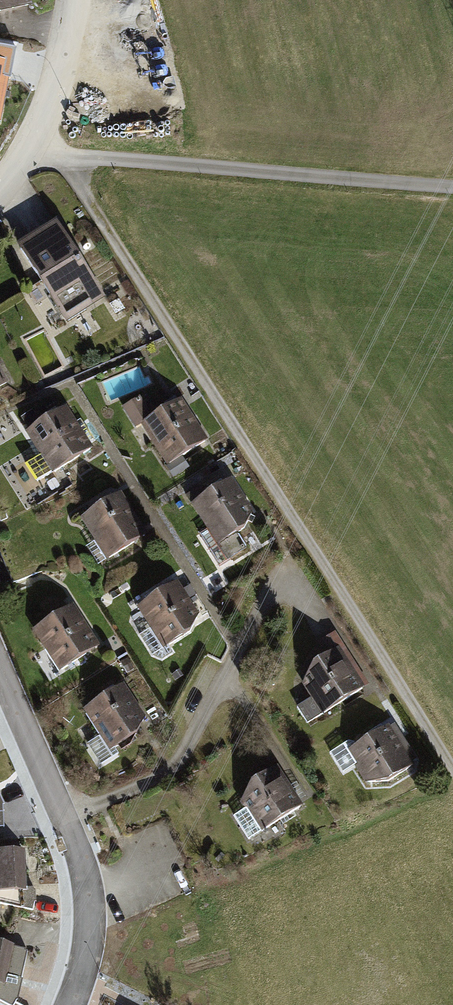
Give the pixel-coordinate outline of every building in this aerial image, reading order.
[(8,64),(0,62),(0,109),(8,64)] [(55,215),(16,240),(67,320),(106,295),(55,215)] [(8,377),(0,361),(0,381),(8,377)] [(139,419),(165,461),(209,434),(183,392),(151,412),(139,419)] [(135,422),(139,419),(151,412),(139,394),(123,404),(135,422)] [(23,487),(92,443),(66,401),(23,429),(38,454),(12,470),(23,487)] [(208,530),(199,536),(217,564),(245,546),(235,530),(259,515),(233,473),(189,500),(208,530)] [(77,512),(103,554),(146,527),(120,485),(77,512)] [(161,659),(174,652),(165,638),(204,614),(178,572),(134,600),(150,624),(138,632),(151,652),(161,659)] [(31,624),(57,665),(100,638),(74,596),(31,624)] [(304,718),(361,682),(335,641),(291,668),(308,694),(294,703),(304,718)] [(82,704),(108,745),(135,728),(147,711),(125,676),(82,704)] [(365,776),(391,775),(415,760),(389,718),(348,744),(345,739),(329,749),(345,774),(358,765),(365,776)] [(247,839),(260,831),(303,804),(277,763),(233,790),(243,806),(231,813),(247,839)] [(13,905),(21,900),(21,886),(24,886),(23,849),(0,850),(0,901),(13,905)] [(12,1004),(19,992),(26,946),(13,943),(13,942),(0,939),(0,998),(12,1004)]
